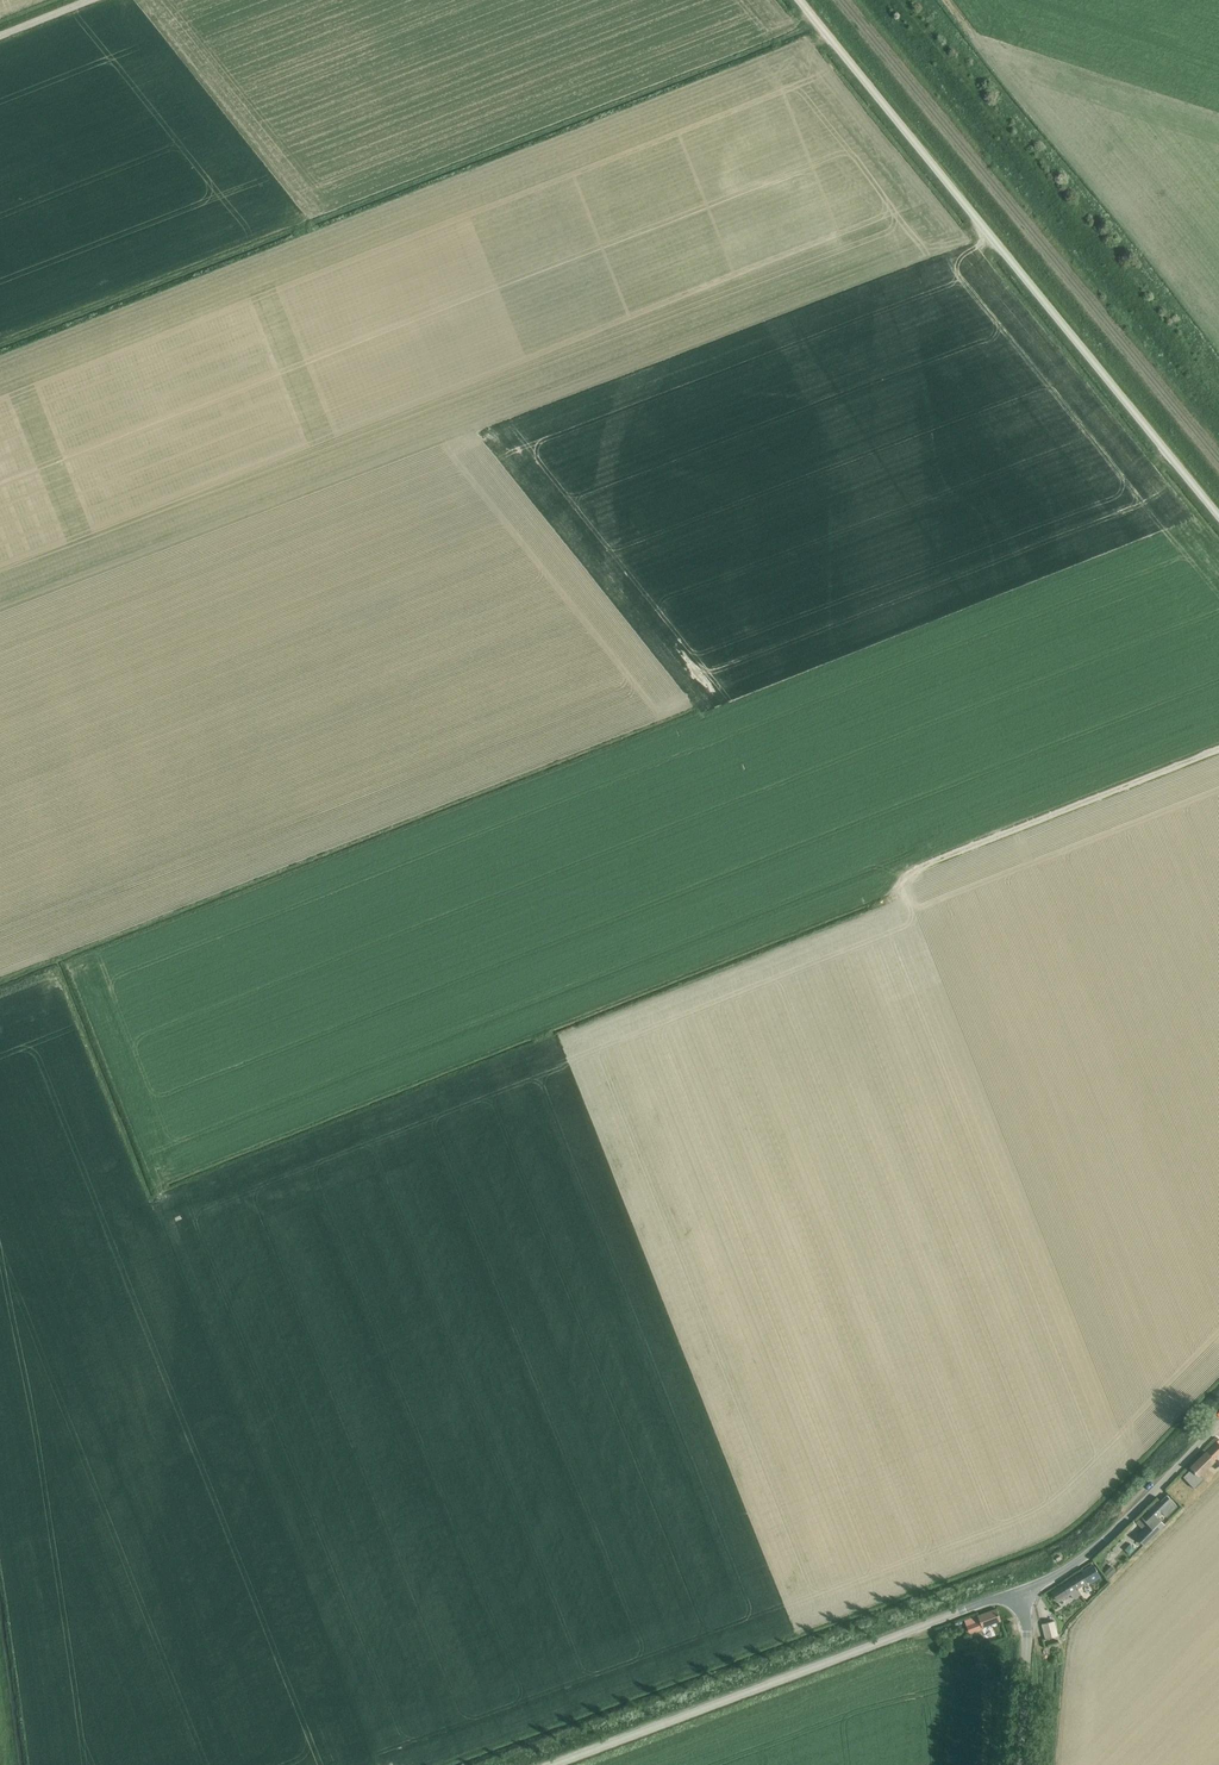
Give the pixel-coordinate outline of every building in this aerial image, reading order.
[(1183,1477),(1194,1488),(1204,1478),(1200,1473),(1218,1455),(1218,1445),(1216,1442),(1206,1452),(1190,1467),(1192,1469),(1183,1477)] [(1136,1537),(1144,1545),(1164,1525),(1157,1518),(1162,1513),(1166,1517),(1177,1506),(1167,1495),(1160,1501),(1159,1500),(1136,1522),(1144,1530),(1136,1537)] [(1082,1572),(1083,1572),(1051,1591),(1057,1601),(1070,1593),(1073,1599),(1081,1594),(1077,1588),(1088,1581),(1090,1583),(1100,1576),(1093,1565),(1082,1572)] [(1112,1567),(1104,1575),(1109,1579),(1116,1572),(1112,1567)] [(1001,1620),(999,1615),(997,1609),(965,1621),(963,1621),(965,1627),(967,1626),(969,1632),(982,1628),(982,1627),(1001,1620)] [(1042,1624),(1046,1639),(1058,1636),(1054,1621),(1042,1624)] [(1052,1643),(1054,1649),(1063,1647),(1061,1640),(1052,1643)]
